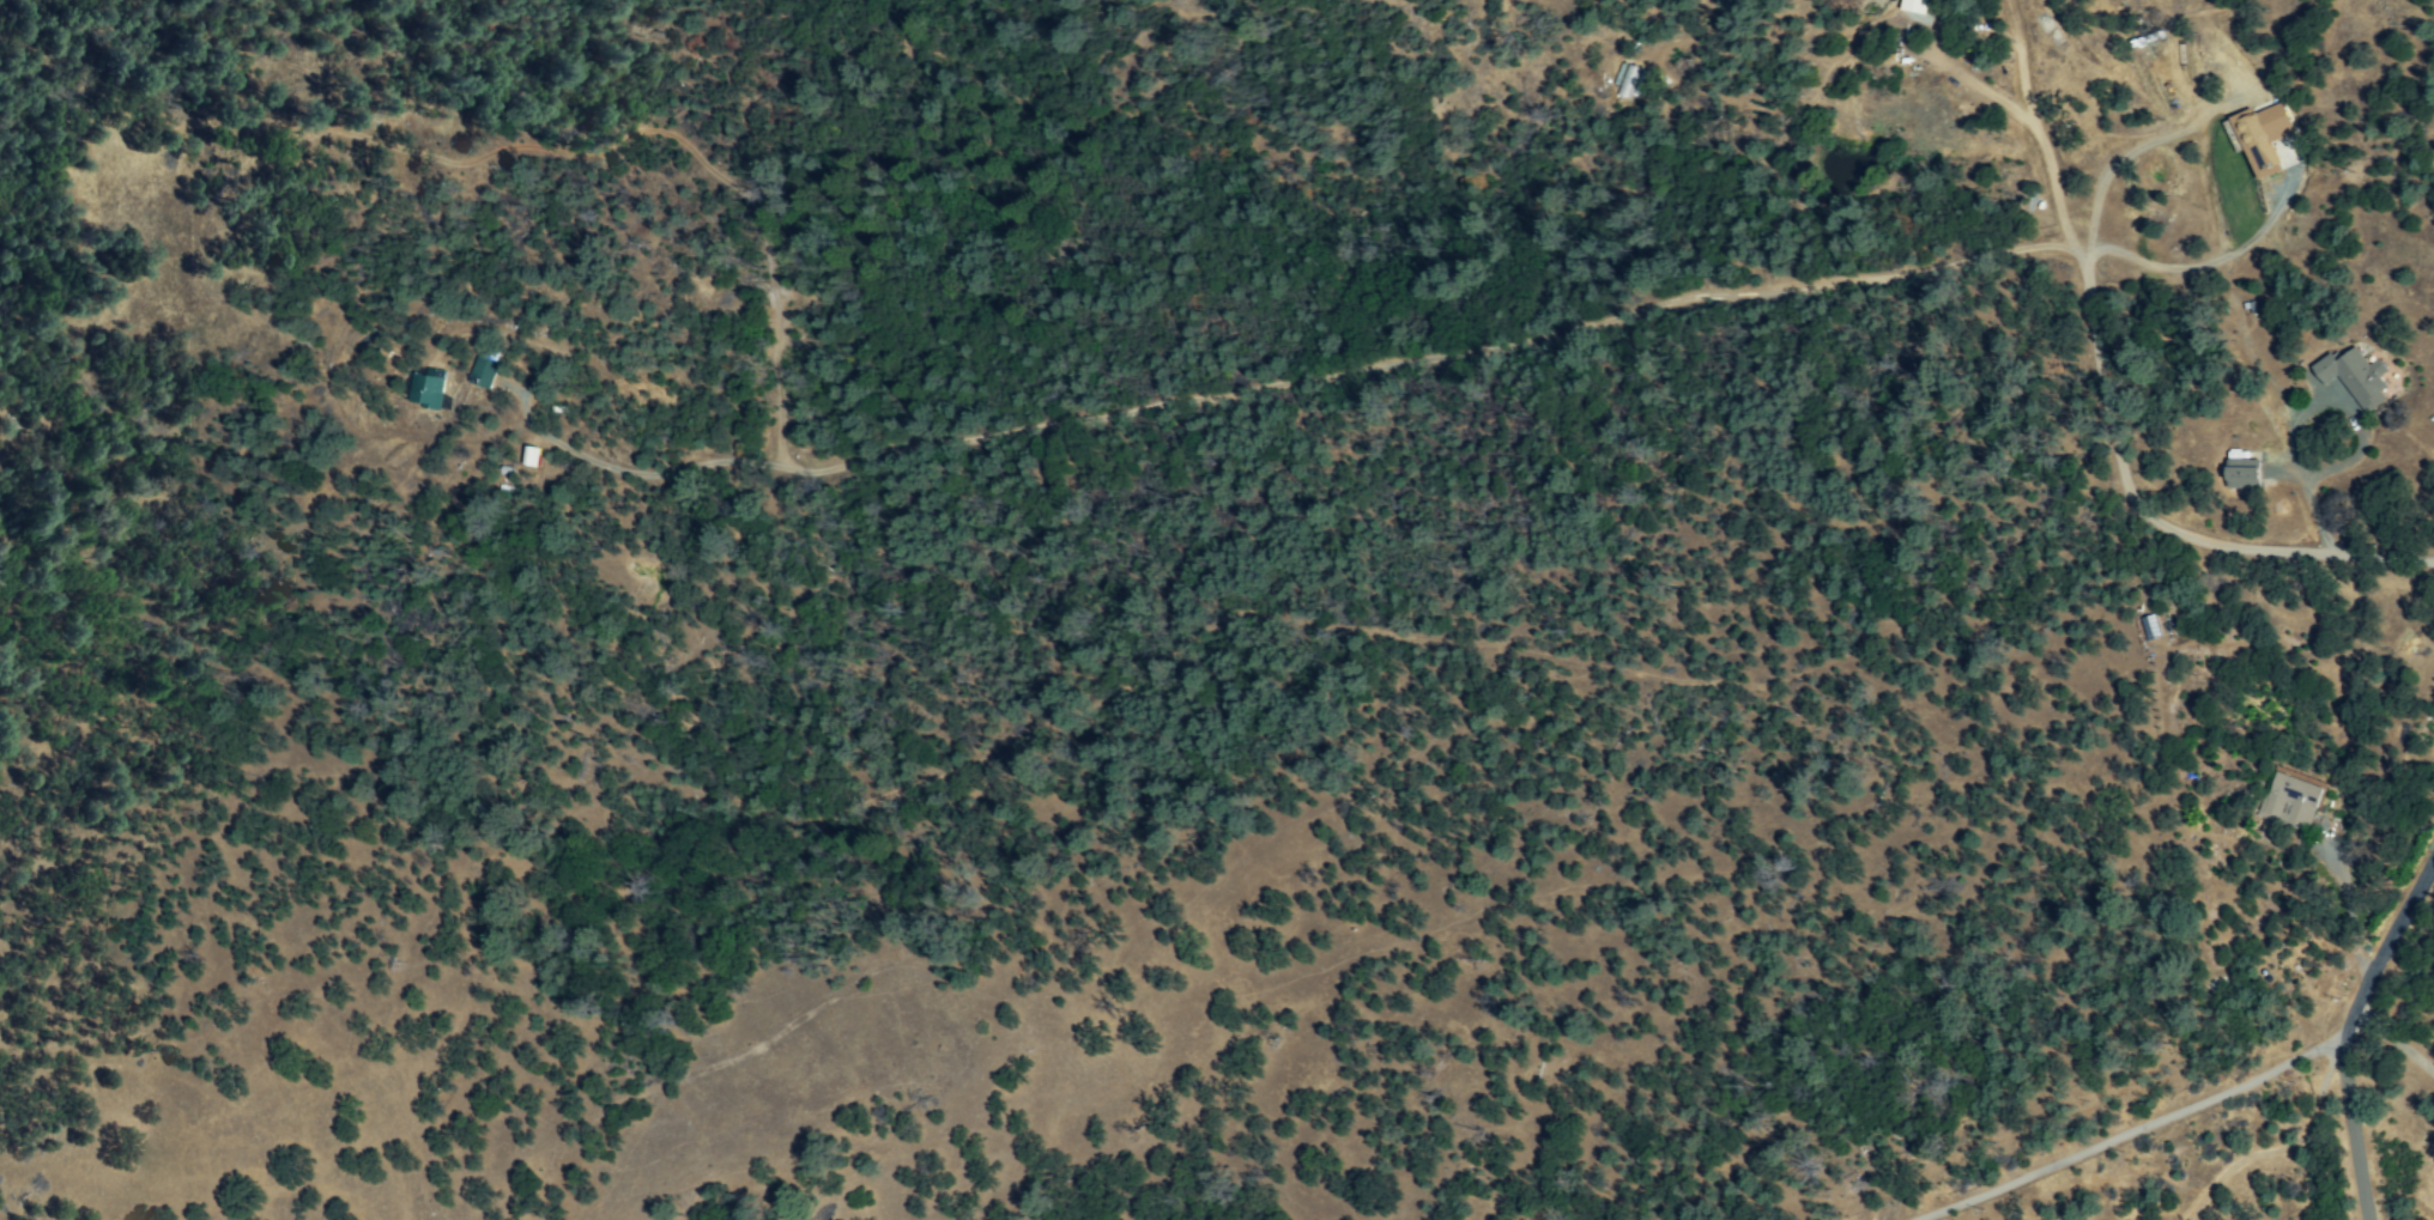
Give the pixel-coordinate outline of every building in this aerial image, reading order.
[(2294,133),(2281,101),(2223,124),(2236,154),(2245,150),(2258,181),(2282,171),(2271,143),(2294,133)] [(2340,376),(2367,415),(2391,398),(2378,379),(2388,371),(2378,359),(2369,366),(2356,347),(2338,360),(2333,353),(2313,367),(2326,386),(2340,376)] [(498,363),(477,357),(470,385),(492,390),(498,363)] [(445,380),(414,373),(408,404),(439,410),(445,380)] [(541,449),(525,446),(522,466),(537,468),(541,449)] [(2261,490),(2262,460),(2229,459),(2228,489),(2261,490)] [(2323,787),(2273,773),(2260,818),(2310,832),(2323,787)]
